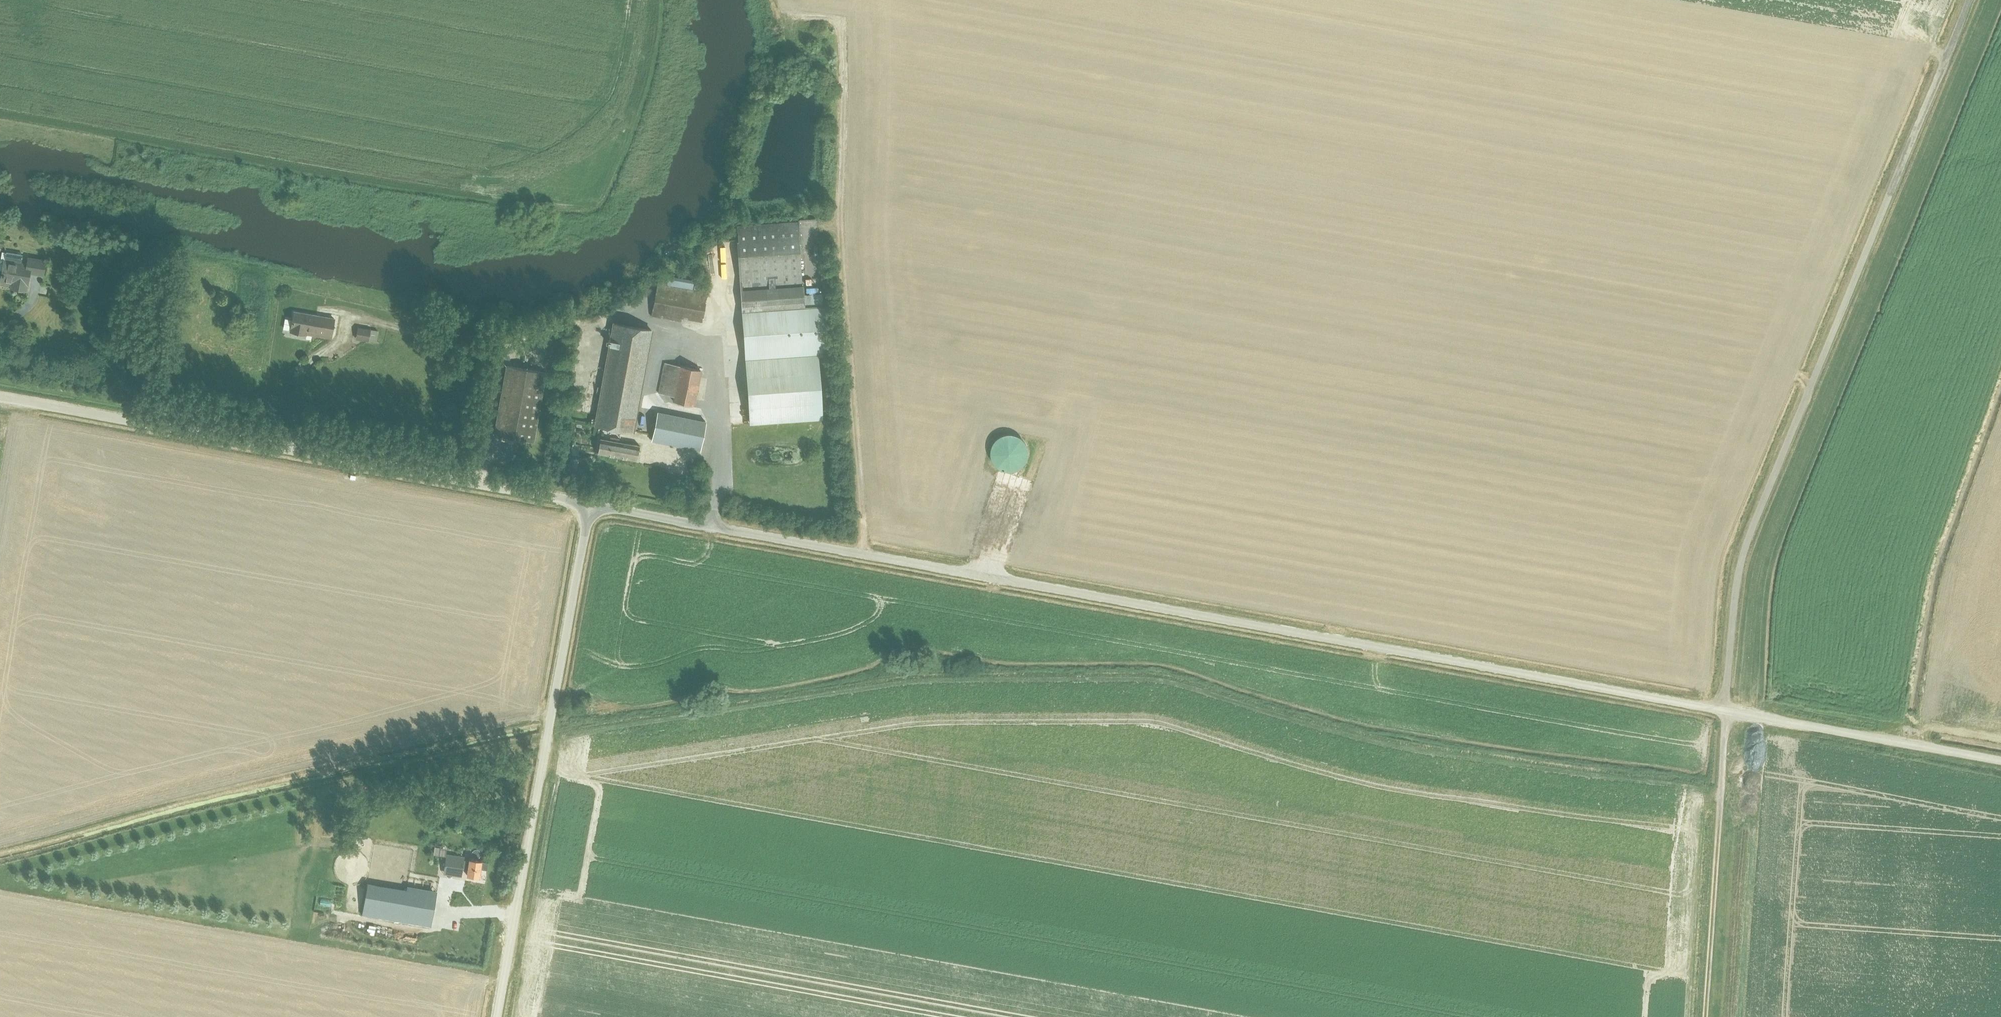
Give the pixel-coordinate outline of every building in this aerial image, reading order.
[(737,225),(741,287),(748,383),(750,423),(821,418),(817,355),(827,354),(823,305),(822,305),(821,293),(802,294),(801,283),(797,221),(737,225)] [(6,252),(5,261),(0,286),(24,290),(26,280),(25,279),(26,272),(43,275),(45,261),(28,258),(27,264),(21,263),(23,255),(6,252)] [(657,283),(651,316),(681,321),(682,317),(702,321),(707,293),(681,288),(682,285),(680,285),(681,281),(668,278),(667,285),(657,283)] [(285,329),(291,330),(290,331),(330,338),(334,319),(294,312),(292,319),(287,318),(285,329)] [(651,330),(613,323),(595,424),(633,431),(651,330)] [(378,331),(358,327),(356,338),(377,342),(378,331)] [(533,441),(546,372),(506,365),(494,434),(533,441)] [(680,365),(673,401),(693,405),(700,369),(680,365)] [(700,447),(705,421),(657,411),(652,437),(700,447)] [(735,416),(736,424),(747,423),(746,415),(735,416)] [(1013,434),(1007,434),(1002,436),(998,438),(994,442),(992,447),(991,452),(992,457),(994,462),(997,466),(1001,469),(1006,470),(1011,471),(1016,469),(1021,467),(1025,463),(1027,458),(1028,453),(1027,448),(1025,443),(1022,439),(1018,436),(1013,434)] [(610,440),(601,438),(598,453),(609,455),(608,459),(615,460),(616,456),(636,460),(639,445),(632,444),(619,441),(619,438),(610,436),(610,440)] [(446,855),(443,871),(461,874),(462,868),(467,869),(467,875),(479,877),(480,869),(487,870),(488,862),(469,859),(469,860),(463,860),(464,858),(446,855)] [(430,926),(436,894),(406,889),(367,882),(361,914),(400,921),(430,926)]
